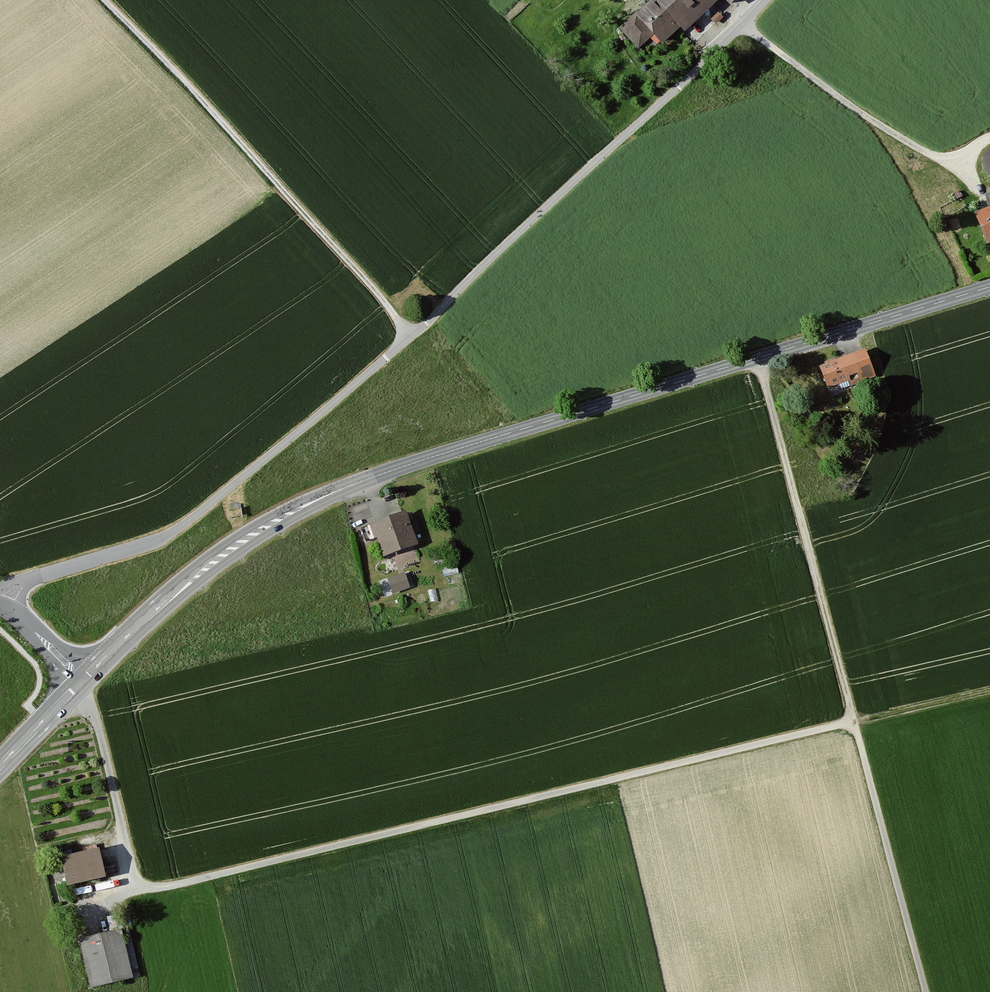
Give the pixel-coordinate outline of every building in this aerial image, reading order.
[(620,29),(638,48),(651,35),(663,47),(681,29),(687,35),(723,0),(731,9),(741,0),(650,0),(620,29)] [(976,213),(989,247),(989,246),(989,208),(976,213)] [(868,349),(820,365),(829,390),(877,374),(868,349)] [(406,513),(369,526),(374,542),(377,541),(384,559),(418,547),(406,513)] [(405,574),(386,581),(391,596),(410,589),(405,574)] [(99,849),(61,858),(67,885),(105,876),(99,849)] [(121,930),(81,938),(92,986),(132,977),(121,930)]
